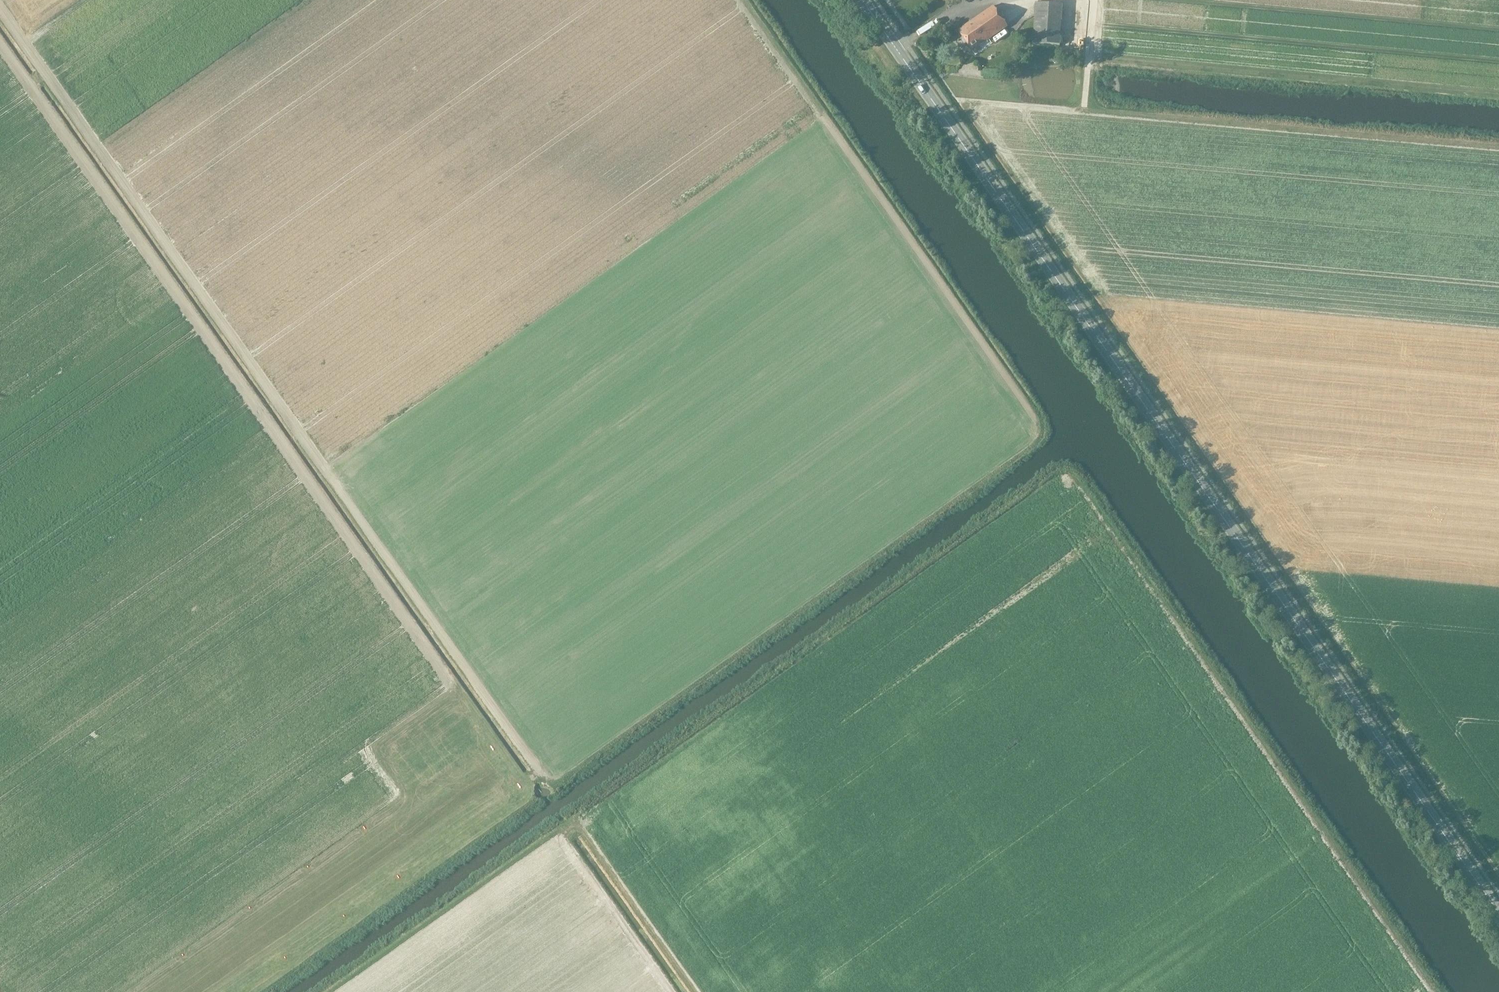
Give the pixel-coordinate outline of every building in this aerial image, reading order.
[(1032,44),(1060,45),(1062,4),(1034,3),(1032,44)] [(959,30),(973,50),(1008,26),(994,6),(959,30)] [(946,59),(942,53),(939,55),(936,50),(928,56),(935,66),(946,59)]
